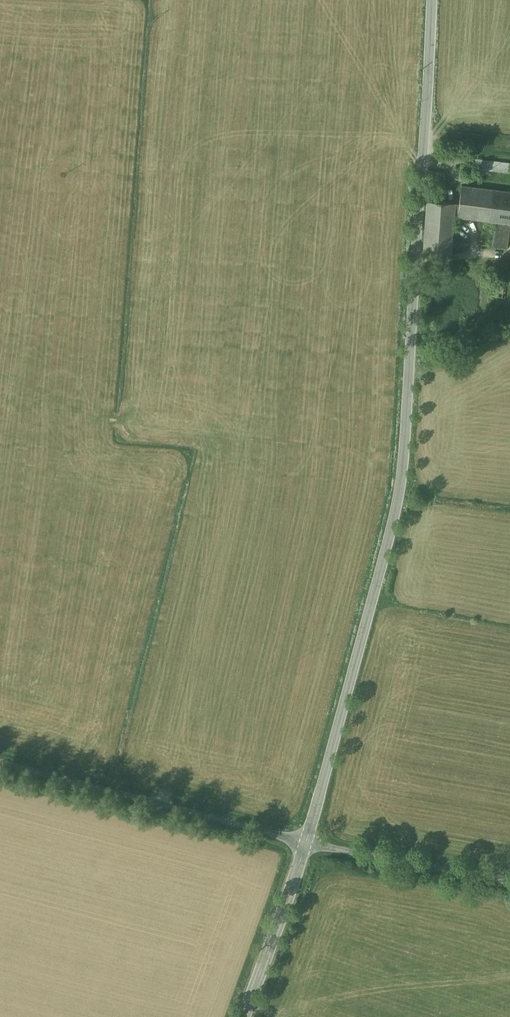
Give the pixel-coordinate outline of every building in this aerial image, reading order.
[(472,158),(471,167),(471,168),(509,173),(509,163),(472,158)] [(442,172),(429,171),(428,178),(441,179),(442,172)] [(461,185),(459,203),(458,215),(457,216),(496,221),(492,246),(507,248),(509,223),(509,191),(461,185)] [(459,203),(426,200),(422,251),(451,253),(454,214),(458,215),(459,203)] [(505,279),(496,278),(494,296),(502,297),(505,279)]
